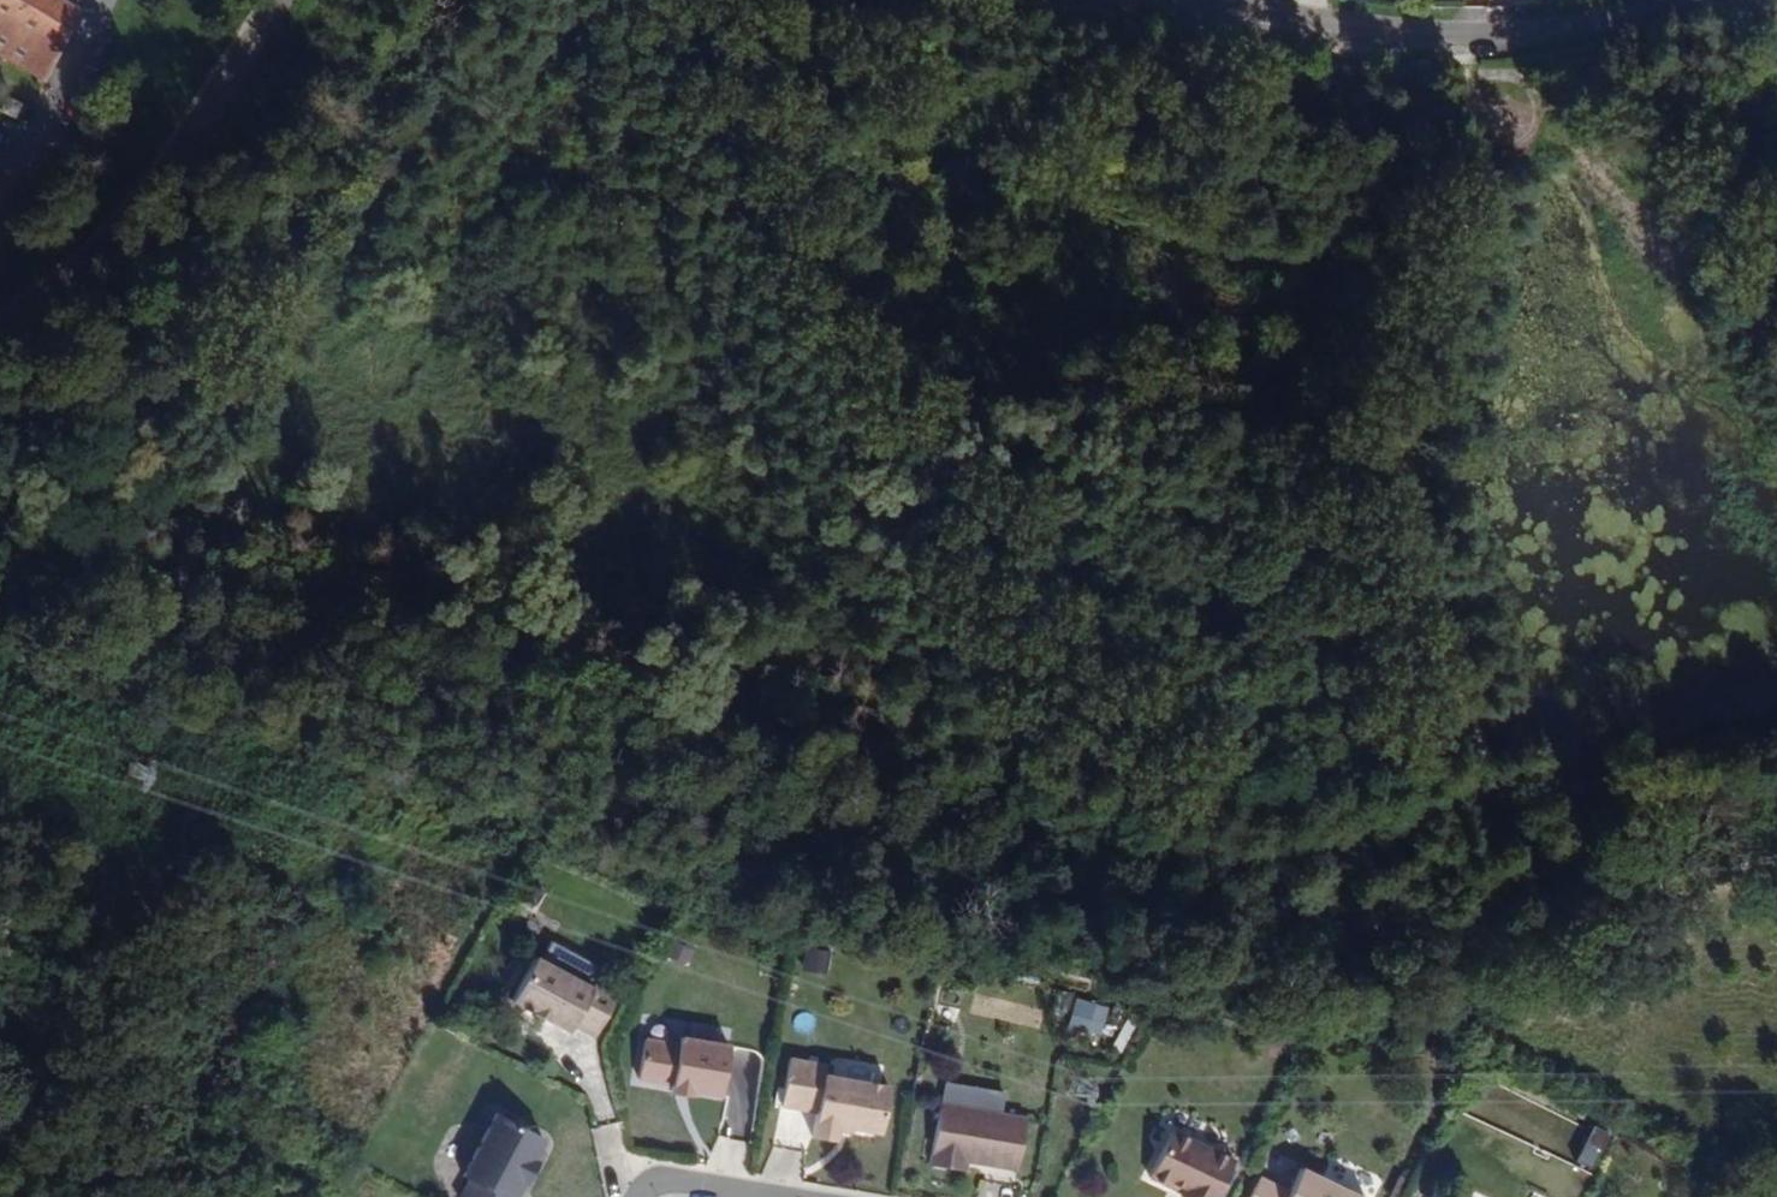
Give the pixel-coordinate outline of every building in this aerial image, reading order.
[(53,16),(26,0),(0,0),(0,77),(18,88),(53,16)] [(8,99),(2,110),(21,119),(26,107),(8,99)] [(710,938),(688,929),(681,945),(704,954),(710,938)] [(848,941),(818,933),(812,958),(842,966),(848,941)] [(1016,967),(1014,979),(1039,982),(1041,970),(1016,967)] [(594,1038),(615,995),(591,986),(589,993),(529,971),(508,1014),(529,1022),(549,1029),(569,1037),(572,1030),(594,1038)] [(1110,1018),(1114,999),(1083,992),(1079,1010),(1110,1018)] [(549,1029),(529,1022),(527,1024),(548,1032),(549,1029)] [(640,1047),(633,1087),(664,1092),(664,1095),(711,1103),(720,1053),(673,1045),(672,1053),(640,1047)] [(731,1132),(753,1133),(757,1050),(735,1049),(731,1132)] [(826,1139),(827,1129),(829,1121),(843,1124),(842,1126),(870,1131),(877,1084),(813,1072),(815,1062),(778,1057),(770,1104),(808,1110),(803,1135),(826,1139)] [(970,1152),(1011,1159),(1021,1107),(932,1092),(921,1153),(958,1160),(959,1150),(970,1152)] [(481,1116),(444,1196),(503,1196),(510,1181),(515,1183),(524,1161),(519,1159),(529,1138),(481,1116)] [(827,1129),(841,1132),(842,1126),(843,1124),(829,1121),(827,1129)] [(1178,1128),(1155,1174),(1186,1189),(1183,1194),(1189,1196),(1225,1196),(1243,1160),(1178,1128)] [(959,1150),(958,1160),(969,1162),(970,1152),(959,1150)] [(1290,1166),(1278,1189),(1248,1176),(1238,1196),(1356,1196),(1290,1166)] [(515,1183),(510,1181),(503,1196),(509,1196),(515,1183)] [(1171,1191),(1174,1187),(1161,1181),(1159,1185),(1171,1191)]
